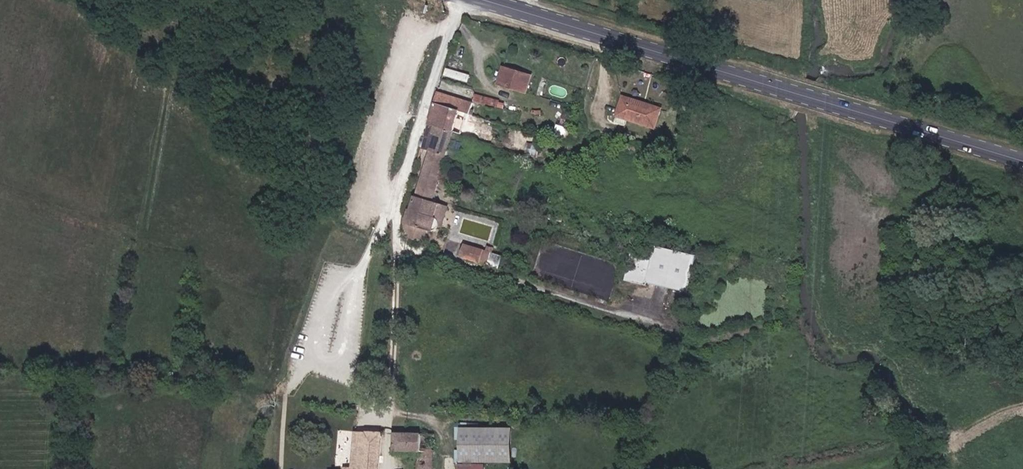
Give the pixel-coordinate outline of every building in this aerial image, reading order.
[(500,85),(527,94),(532,78),(506,69),(500,85)] [(469,115),(473,103),(438,91),(434,102),(457,110),(469,115)] [(498,108),(499,102),(476,94),(474,101),(498,108)] [(656,132),(662,114),(623,101),(618,119),(656,132)] [(426,124),(450,132),(457,110),(434,102),(426,124)] [(426,152),(441,157),(450,132),(426,124),(417,149),(426,152)] [(438,206),(427,202),(441,157),(426,152),(403,222),(404,239),(426,245),(438,206)] [(457,257),(472,262),(477,248),(461,243),(457,257)] [(653,283),(695,293),(704,256),(662,245),(659,258),(637,253),(630,281),(652,286),(653,283)] [(481,428),(455,428),(455,462),(480,462),(481,428)] [(507,429),(481,428),(480,462),(506,462),(507,429)] [(376,436),(349,436),(345,468),(373,468),(376,436)] [(429,436),(388,436),(389,456),(409,456),(409,468),(426,468),(429,436)]
